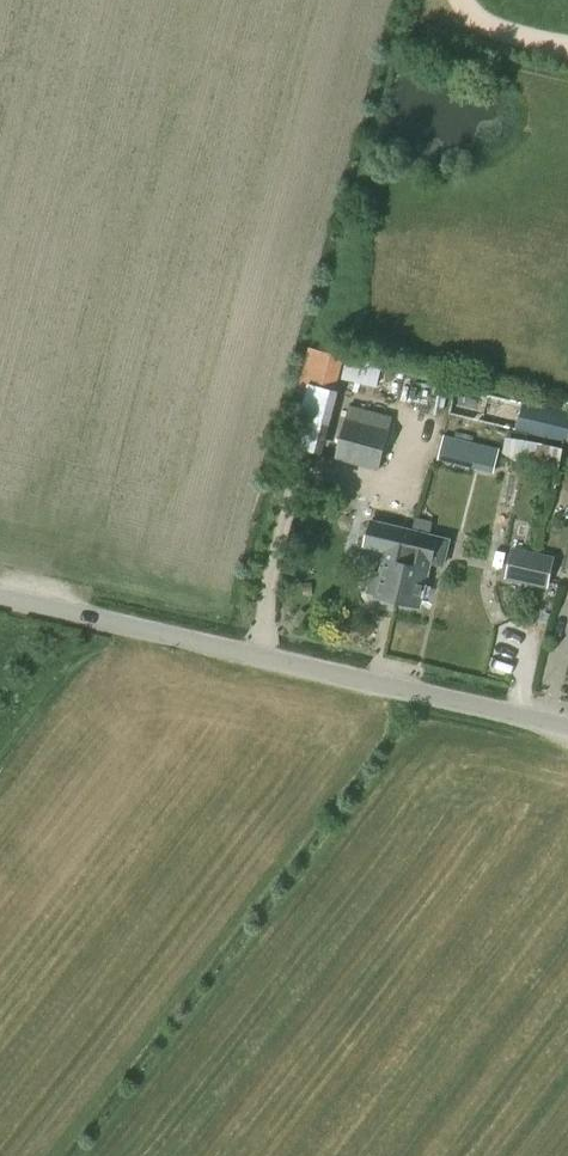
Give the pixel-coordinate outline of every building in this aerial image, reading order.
[(322,453),(339,390),(334,389),(343,356),(309,347),(298,389),(307,392),(293,446),(322,453)] [(376,387),(382,363),(347,355),(341,378),(376,387)] [(567,440),(567,412),(456,385),(450,413),(511,427),(505,452),(522,463),(560,472),(567,440)] [(378,468),(392,418),(350,407),(336,458),(378,468)] [(495,471),(500,450),(444,436),(439,458),(495,471)] [(398,599),(397,603),(400,603),(401,608),(412,610),(415,607),(416,607),(427,561),(443,565),(449,540),(430,535),(430,534),(434,520),(415,516),(411,530),(414,530),(398,599)] [(411,530),(373,520),(367,544),(379,548),(368,592),(371,592),(374,590),(378,591),(378,594),(381,595),(384,599),(390,601),(394,598),(398,599),(414,530),(411,530)] [(554,557),(512,547),(504,579),(547,589),(554,557)]
